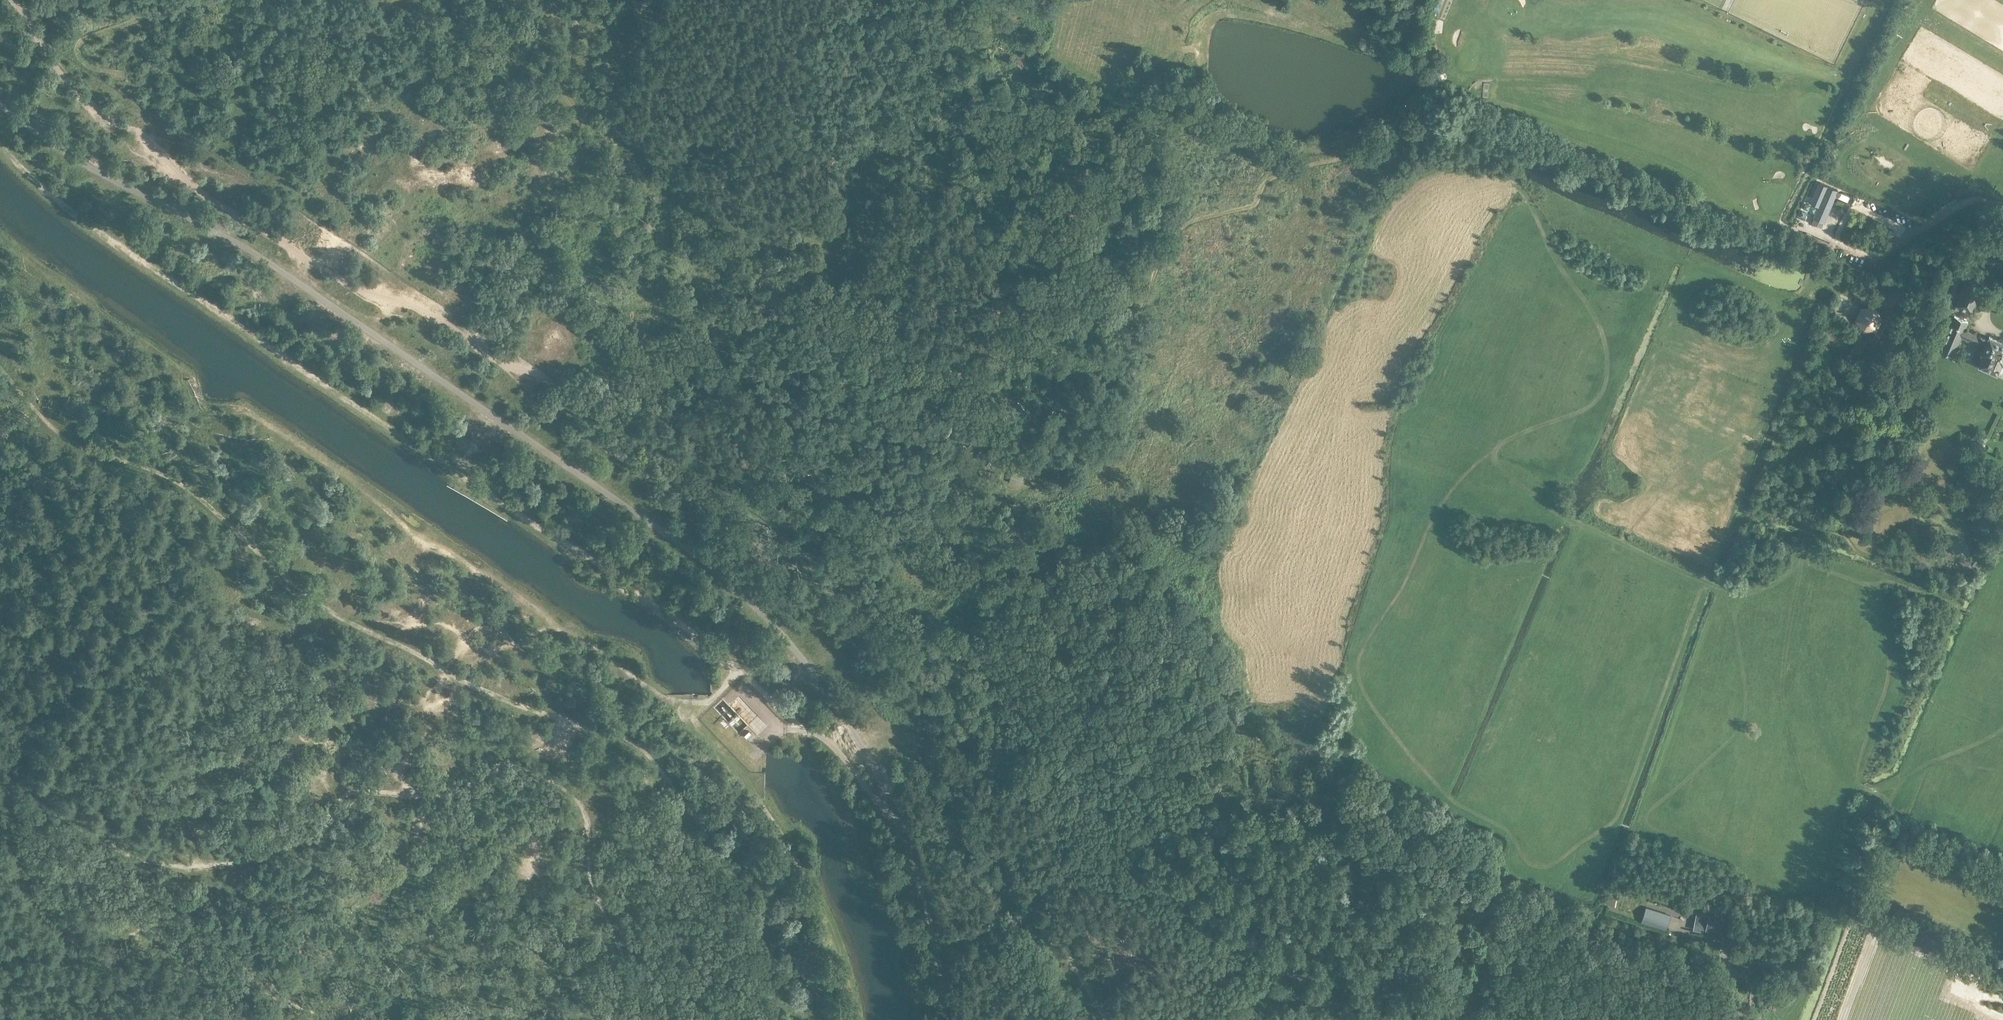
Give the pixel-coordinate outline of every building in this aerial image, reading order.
[(1836,194),(1837,193),(1825,188),(1825,189),(1818,186),(1808,207),(1816,211),(1813,218),(1814,218),(1812,223),(1816,225),(1815,227),(1816,228),(1820,230),(1822,227),(1821,227),(1823,222),(1824,223),(1824,222),(1825,222),(1837,194),(1836,194)] [(1817,238),(1815,242),(1826,247),(1828,242),(1817,238)] [(1956,273),(1946,278),(1949,283),(1959,278),(1956,273)] [(1856,321),(1863,333),(1875,332),(1882,321),(1876,310),(1862,310),(1856,321)] [(2002,375),(2002,342),(1989,336),(1987,340),(1965,329),(1968,322),(1961,319),(1954,316),(1940,351),(1953,356),(1962,337),(1983,347),(1980,354),(1982,355),(1978,365),(1997,374),(1998,373),(2002,375)] [(1848,355),(1858,359),(1868,339),(1857,334),(1848,355)] [(1009,480),(1020,484),(1022,478),(1011,474),(1009,480)] [(1969,525),(1978,529),(1982,520),(1973,516),(1969,525)] [(1607,903),(1616,905),(1620,888),(1635,891),(1636,887),(1621,883),(1621,881),(1613,879),(1607,903)] [(1639,923),(1664,930),(1669,914),(1644,907),(1639,923)] [(1703,931),(1705,925),(1720,928),(1722,918),(1697,913),(1694,929),(1703,931)] [(1018,915),(1015,915),(1013,916),(1011,917),(1010,919),(1009,921),(1010,924),(1011,926),(1014,927),(1016,927),(1018,927),(1020,925),(1021,923),(1022,921),(1021,918),(1020,916),(1018,915)]
